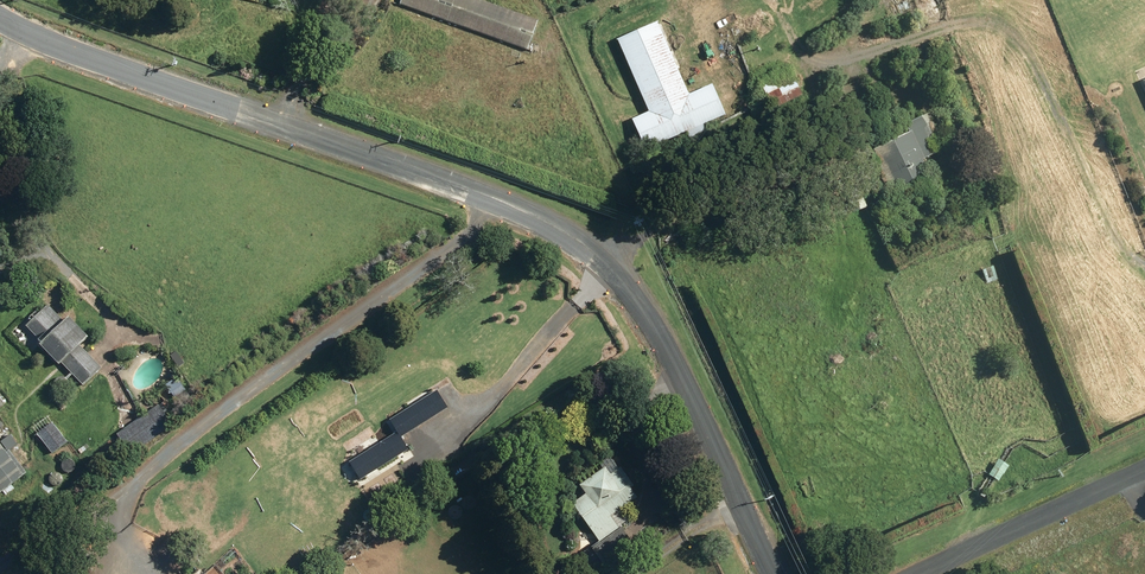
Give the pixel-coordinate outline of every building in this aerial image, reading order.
[(479,0),(402,0),(400,4),(528,50),(539,21),(479,0)] [(677,60),(660,22),(618,40),(649,112),(632,119),(646,150),(685,133),(689,142),(707,134),(703,125),(725,115),(712,85),(689,95),(674,61),(677,60)] [(802,96),(794,74),(763,87),(771,108),(802,96)] [(943,150),(929,114),(907,123),(911,133),(872,149),(890,194),(933,176),(925,157),(943,150)] [(64,323),(47,305),(25,326),(82,387),(102,368),(80,345),(89,336),(71,317),(64,323)] [(189,391),(180,380),(169,389),(177,400),(189,391)] [(383,425),(390,435),(343,467),(355,486),(411,448),(404,439),(451,408),(438,388),(383,425)] [(170,428),(158,409),(119,435),(131,454),(170,428)] [(68,443),(53,424),(39,435),(53,454),(68,443)] [(27,474),(5,445),(0,449),(0,494),(27,474)] [(612,474),(606,466),(580,484),(587,494),(573,503),(600,542),(626,524),(617,510),(639,495),(620,469),(612,474)]
